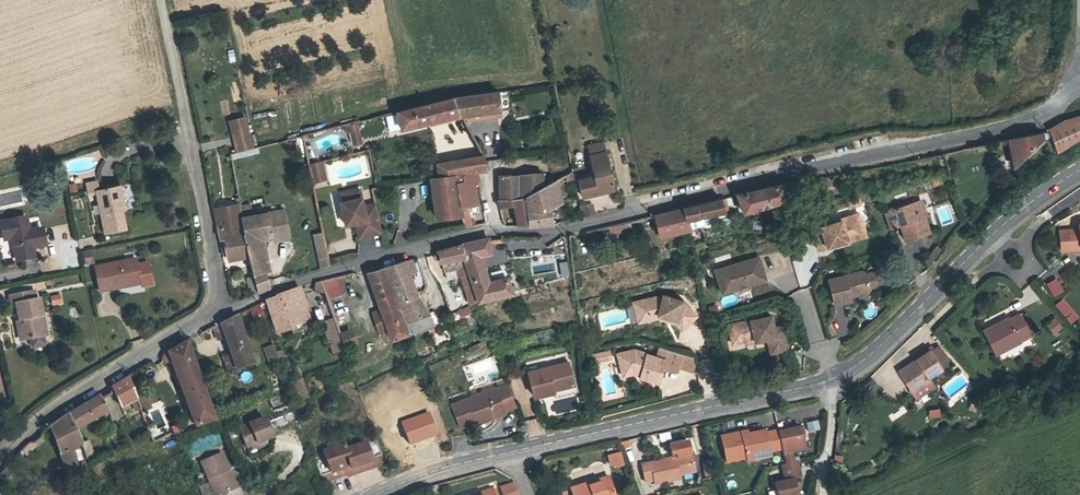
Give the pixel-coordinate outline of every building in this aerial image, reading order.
[(499,92),(453,98),(459,116),(462,116),(501,110),(499,92)] [(459,116),(453,98),(397,111),(402,129),(446,119),(459,116)] [(502,117),(501,110),(462,116),(465,122),(502,117)] [(230,120),(232,130),(248,126),(246,116),(230,120)] [(1049,130),(1050,131),(1051,134),(1057,152),(1071,143),(1079,138),(1079,116),(1076,117),(1064,120),(1049,130)] [(350,130),(351,131),(358,129),(357,123),(345,125),(347,131),(350,130)] [(248,126),(232,130),(238,152),(254,148),(248,126)] [(358,129),(351,131),(354,144),(362,142),(358,129)] [(1042,133),(1009,139),(1015,166),(1029,152),(1043,140),(1042,133)] [(590,155),(606,152),(604,142),(588,145),(590,155)] [(614,189),(606,152),(590,155),(594,176),(579,180),(583,197),(614,189)] [(484,161),(483,155),(469,158),(472,172),(477,171),(486,170),(484,161)] [(450,161),(452,176),(458,175),(464,174),(472,172),(469,158),(450,161)] [(325,173),(322,161),(308,164),(311,176),(325,173)] [(452,176),(450,161),(437,163),(439,178),(452,176)] [(472,172),(464,174),(465,182),(462,214),(469,214),(469,205),(477,204),(474,182),(478,182),(477,171),(472,172)] [(325,173),(311,176),(312,182),(326,179),(325,173)] [(499,175),(500,198),(510,198),(519,198),(527,197),(534,193),(537,190),(543,188),(543,187),(543,173),(530,173),(530,174),(519,175),(499,175)] [(452,176),(439,178),(444,216),(444,217),(462,215),(462,214),(461,199),(458,183),(465,182),(464,174),(458,175),(452,176)] [(444,216),(439,178),(431,179),(436,218),(444,216)] [(941,178),(933,180),(934,186),(943,184),(941,178)] [(556,180),(547,184),(550,208),(562,202),(556,180)] [(88,192),(97,190),(99,190),(97,181),(87,183),(88,192)] [(76,184),(69,185),(70,192),(77,191),(76,184)] [(534,193),(527,197),(530,226),(553,224),(550,208),(547,184),(543,187),(543,188),(537,190),(534,193)] [(766,187),(737,194),(743,212),(786,199),(783,184),(766,187)] [(99,190),(97,190),(106,233),(125,229),(121,210),(124,210),(119,186),(99,190)] [(360,190),(348,192),(350,200),(344,202),(341,203),(346,226),(356,223),(360,222),(361,225),(357,228),(359,238),(382,233),(375,204),(364,206),(360,190)] [(621,206),(618,193),(593,198),(595,211),(621,206)] [(497,198),(500,208),(514,206),(518,226),(530,226),(527,197),(519,198),(510,198),(500,198),(497,198)] [(719,199),(684,207),(686,219),(687,219),(690,229),(709,222),(711,219),(710,214),(723,211),(719,199)] [(896,207),(884,211),(889,228),(894,226),(895,224),(900,223),(906,240),(929,232),(919,201),(896,208),(896,207)] [(240,208),(239,203),(226,206),(227,209),(215,211),(215,213),(220,240),(223,256),(227,256),(227,255),(248,252),(244,235),(245,234),(242,218),(240,208)] [(580,206),(583,217),(595,214),(593,203),(580,206)] [(684,207),(655,215),(660,236),(690,229),(687,219),(686,219),(684,207)] [(790,208),(774,212),(778,224),(794,220),(790,208)] [(284,210),(242,218),(245,234),(244,235),(248,252),(249,257),(254,277),(258,291),(258,292),(270,287),(265,270),(269,270),(263,242),(262,238),(288,232),(284,210)] [(845,242),(857,238),(854,230),(864,227),(859,213),(833,221),(834,223),(821,227),(822,230),(813,233),(818,250),(836,244),(845,242)] [(469,214),(462,214),(462,215),(463,221),(464,227),(471,226),(469,214)] [(972,214),(965,221),(967,228),(970,233),(979,224),(972,214)] [(33,257),(32,248),(31,245),(44,242),(42,229),(28,231),(26,218),(1,222),(4,239),(12,238),(17,261),(33,257)] [(608,225),(611,240),(632,236),(629,222),(608,225)] [(1079,225),(1079,229),(1070,230),(1070,231),(1061,231),(1062,251),(1071,250),(1072,251),(1079,250),(1079,225)] [(866,235),(864,227),(854,230),(857,238),(866,235)] [(262,238),(263,242),(273,240),(274,242),(290,239),(288,232),(262,238)] [(326,250),(322,233),(314,235),(318,252),(326,250)] [(461,244),(461,245),(470,273),(478,300),(511,293),(506,278),(489,283),(481,256),(491,253),(488,240),(488,239),(461,244)] [(436,251),(434,255),(438,263),(442,263),(444,271),(457,268),(459,276),(460,276),(470,273),(461,245),(436,251)] [(328,263),(326,250),(318,252),(322,269),(329,266),(328,263)] [(91,252),(84,253),(86,264),(93,262),(91,252)] [(249,257),(248,252),(227,255),(227,256),(228,261),(249,257)] [(722,293),(739,287),(749,285),(766,279),(759,257),(715,270),(722,293)] [(384,267),(384,268),(405,321),(410,333),(413,332),(433,324),(434,323),(428,312),(428,311),(418,296),(409,273),(416,271),(412,258),(405,261),(384,267)] [(95,268),(100,291),(140,282),(141,285),(152,283),(148,263),(137,265),(136,259),(95,268)] [(560,276),(569,274),(567,260),(558,261),(560,276)] [(384,268),(368,273),(381,310),(388,330),(391,339),(410,333),(405,321),(384,268)] [(850,297),(854,296),(853,293),(857,292),(857,295),(868,292),(870,288),(875,286),(879,282),(877,275),(872,272),(866,273),(863,271),(829,280),(835,305),(851,300),(850,297)] [(470,273),(460,276),(469,304),(473,303),(478,300),(470,273)] [(258,291),(254,277),(248,279),(251,293),(258,291)] [(339,277),(320,281),(324,293),(327,301),(345,294),(339,277)] [(569,284),(567,277),(548,282),(550,289),(569,284)] [(1036,277),(1028,283),(1037,295),(1045,288),(1036,277)] [(1055,279),(1047,284),(1054,296),(1062,291),(1055,279)] [(320,281),(315,283),(314,291),(324,293),(320,281)] [(278,297),(267,301),(270,310),(277,332),(290,327),(302,323),(301,323),(297,310),(302,308),(300,301),(302,300),(302,298),(298,288),(277,295),(278,297)] [(17,302),(21,323),(23,337),(24,340),(30,339),(31,346),(34,348),(43,346),(45,343),(44,336),(46,336),(38,298),(36,299),(34,291),(10,295),(11,304),(17,302)] [(59,295),(51,297),(52,305),(60,303),(59,295)] [(649,320),(657,318),(658,315),(676,320),(675,323),(681,329),(696,315),(682,301),(663,295),(637,302),(641,315),(647,313),(649,320)] [(1062,299),(1054,306),(1063,316),(1071,309),(1062,299)] [(267,301),(260,305),(262,312),(270,310),(267,301)] [(641,315),(637,302),(633,303),(638,322),(649,320),(647,313),(641,315)] [(262,312),(260,305),(250,309),(256,324),(265,320),(262,312)] [(457,308),(459,317),(470,315),(468,305),(457,308)] [(709,307),(711,313),(717,311),(715,305),(709,307)] [(297,310),(301,323),(310,319),(306,307),(302,308),(297,310)] [(388,330),(381,310),(373,313),(380,332),(388,330)] [(1031,336),(1029,332),(1021,317),(1019,314),(999,325),(999,323),(983,332),(995,355),(1031,336)] [(1026,314),(1021,317),(1029,332),(1034,330),(1026,314)] [(237,315),(220,323),(225,336),(232,355),(236,366),(236,369),(253,363),(237,315)] [(733,344),(745,341),(745,338),(754,336),(755,342),(768,339),(771,353),(788,349),(785,336),(777,337),(775,328),(772,316),(729,325),(733,344)] [(1062,327),(1055,319),(1046,326),(1053,334),(1062,327)] [(322,323),(333,353),(341,350),(331,320),(322,323)] [(225,336),(220,323),(213,327),(218,339),(225,336)] [(433,324),(413,332),(414,335),(429,329),(434,327),(433,324)] [(783,326),(775,328),(777,337),(785,336),(783,326)] [(350,331),(339,335),(344,349),(352,346),(353,349),(356,347),(350,331)] [(214,419),(187,341),(169,352),(172,363),(195,426),(214,419)] [(275,351),(273,344),(264,348),(266,354),(275,351)] [(634,350),(622,353),(625,365),(620,366),(623,376),(634,373),(634,371),(641,373),(641,375),(640,377),(658,383),(662,369),(665,370),(678,371),(679,367),(683,354),(659,348),(656,357),(647,355),(647,354),(634,350)] [(898,372),(910,390),(928,378),(950,364),(940,348),(932,353),(930,351),(898,372)] [(281,350),(276,352),(280,363),(285,361),(281,350)] [(276,352),(275,351),(266,354),(271,367),(280,363),(276,352)] [(610,351),(603,353),(605,360),(611,358),(610,351)] [(172,363),(169,352),(164,355),(163,361),(172,363)] [(605,360),(603,353),(594,355),(595,362),(605,360)] [(625,365),(622,353),(617,354),(620,366),(625,365)] [(693,357),(683,354),(679,367),(696,372),(693,357)] [(228,369),(236,366),(232,355),(224,358),(228,369)] [(534,397),(554,392),(554,389),(574,385),(568,362),(528,372),(534,397)] [(128,377),(112,387),(121,407),(132,401),(136,399),(137,399),(128,377)] [(934,387),(928,378),(910,390),(916,399),(934,387)] [(300,379),(289,383),(295,401),(307,398),(300,379)] [(507,384),(496,388),(504,411),(516,406),(507,384)] [(576,393),(574,385),(554,389),(554,392),(556,397),(576,393)] [(505,413),(504,411),(496,388),(452,405),(460,427),(476,421),(495,414),(496,416),(505,413)] [(99,396),(68,414),(75,430),(108,410),(99,396)] [(136,399),(132,401),(136,411),(141,409),(136,399)] [(230,406),(228,399),(212,405),(215,411),(230,406)] [(974,399),(969,409),(976,412),(980,402),(974,399)] [(861,408),(855,404),(849,415),(856,418),(861,408)] [(940,408),(928,409),(930,418),(941,416),(940,408)] [(68,414),(50,426),(68,474),(64,475),(65,479),(86,470),(76,445),(80,444),(81,443),(75,430),(68,414)] [(495,414),(476,421),(477,423),(496,416),(495,414)] [(238,427),(246,447),(271,437),(263,417),(238,427)] [(806,422),(808,431),(819,429),(817,420),(806,422)] [(784,454),(786,464),(786,465),(795,463),(792,452),(805,449),(800,428),(780,432),(779,432),(783,449),(784,454)] [(770,452),(783,449),(779,432),(780,432),(779,430),(766,433),(765,431),(748,435),(742,436),(741,432),(721,437),(726,462),(746,458),(747,461),(758,459),(757,454),(770,452)] [(271,437),(246,447),(250,456),(268,449),(271,437)] [(326,457),(315,461),(321,476),(322,481),(346,472),(345,470),(359,465),(365,469),(384,462),(376,438),(346,448),(345,443),(323,450),(326,457)] [(655,484),(674,480),(673,475),(679,474),(694,471),(694,468),(699,467),(696,455),(691,456),(688,440),(669,445),(672,458),(641,465),(645,481),(654,480),(655,484)] [(88,441),(80,444),(85,459),(93,456),(88,441)] [(31,442),(29,442),(21,450),(26,455),(35,446),(31,442)] [(606,454),(611,469),(625,465),(620,450),(606,454)] [(216,494),(218,494),(226,491),(236,487),(221,452),(201,461),(216,494)] [(712,460),(702,462),(705,476),(715,474),(712,460)] [(795,463),(786,465),(786,464),(781,465),(785,480),(775,483),(778,494),(798,494),(794,479),(802,477),(798,462),(795,463)] [(608,477),(570,489),(572,494),(614,494),(608,477)] [(514,482),(501,487),(504,494),(518,494),(514,482)]
